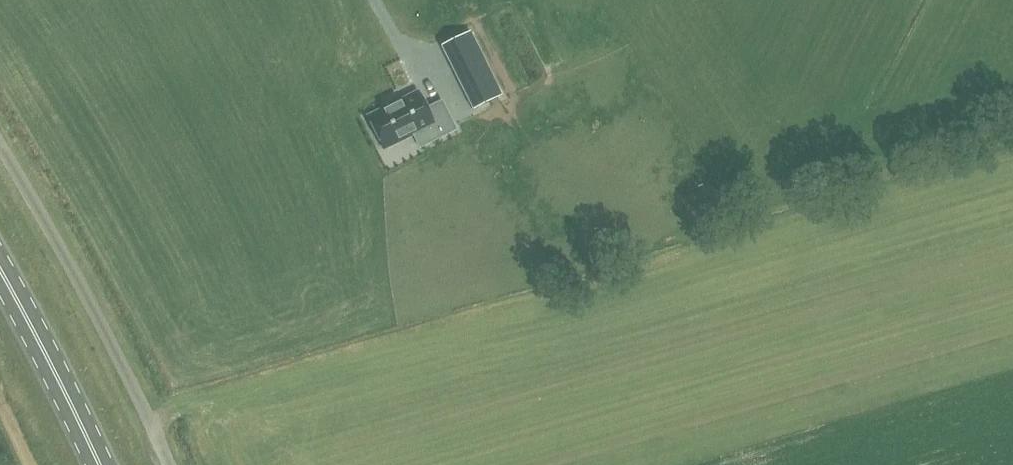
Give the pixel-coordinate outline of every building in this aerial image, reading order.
[(442,46),(474,110),(503,96),(471,31),(442,46)] [(420,90),(368,116),(385,150),(414,136),(420,149),(442,137),(457,131),(442,101),(429,108),(420,90)]
